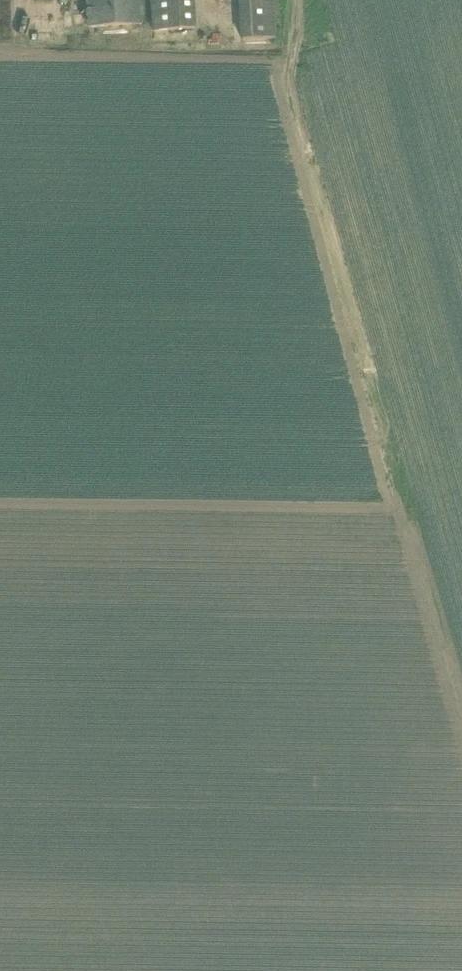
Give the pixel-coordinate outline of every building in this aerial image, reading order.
[(149,0),(86,0),(88,29),(151,26),(149,0)] [(244,41),(279,39),(277,0),(243,0),(244,41)]
